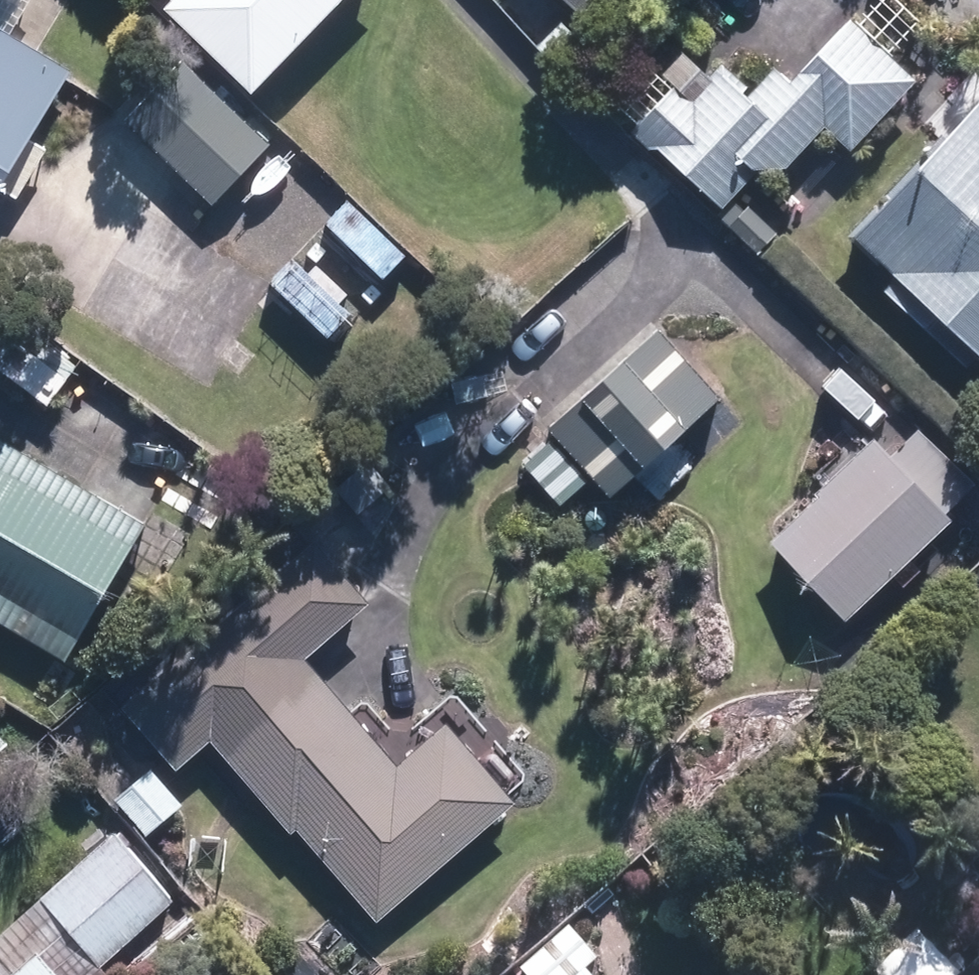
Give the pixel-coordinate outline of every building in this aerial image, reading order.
[(267,96),(361,0),(188,0),(178,10),(267,96)] [(595,22),(617,0),(573,0),(595,22)] [(861,151),(927,81),(862,21),(800,86),(783,70),(757,96),(754,93),(757,88),(729,63),(698,96),(686,84),(641,134),(660,150),(669,151),(731,208),(767,170),(795,169),(835,128),(861,151)] [(594,44),(568,22),(544,48),(570,70),(594,44)] [(80,72),(0,24),(0,208),(80,72)] [(192,61),(134,122),(223,206),(280,147),(192,61)] [(959,142),(952,136),(895,196),(903,203),(868,240),(908,279),(895,292),(977,371),(978,369),(978,121),(959,142)] [(345,202),(320,227),(377,282),(401,258),(345,202)] [(766,254),(786,234),(758,208),(738,229),(766,254)] [(298,258),(268,289),(325,343),(354,313),(298,258)] [(721,396),(659,330),(516,465),(579,530),(721,396)] [(856,623),(964,521),(956,512),(978,491),(978,480),(931,429),(902,457),(887,441),(829,497),(831,498),(783,545),(856,623)] [(0,436),(0,618),(76,663),(156,526),(0,436)] [(308,831),(387,924),(527,805),(458,724),(407,767),(317,659),(381,606),(327,543),(131,708),(186,772),(222,742),(302,835),(308,831)] [(155,839),(191,807),(160,769),(124,801),(155,839)] [(47,903),(109,969),(183,903),(122,835),(47,903)] [(604,965),(576,932),(528,974),(592,974),(604,965)] [(928,938),(890,974),(965,974),(928,938)] [(45,955),(22,974),(63,974),(45,955)]
